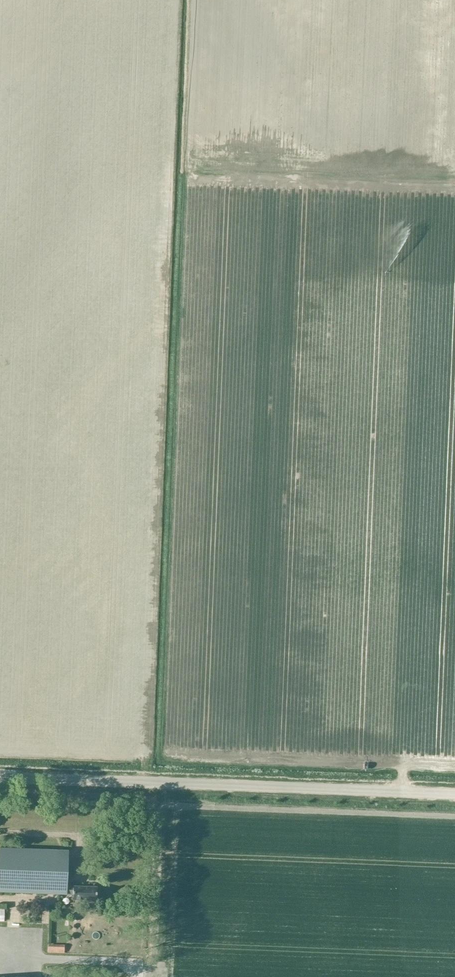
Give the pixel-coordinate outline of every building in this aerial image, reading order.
[(98,900),(98,886),(68,887),(70,851),(0,849),(0,892),(68,895),(68,894),(74,894),(74,900),(98,900)] [(48,946),(48,954),(64,954),(64,946),(48,946)]
